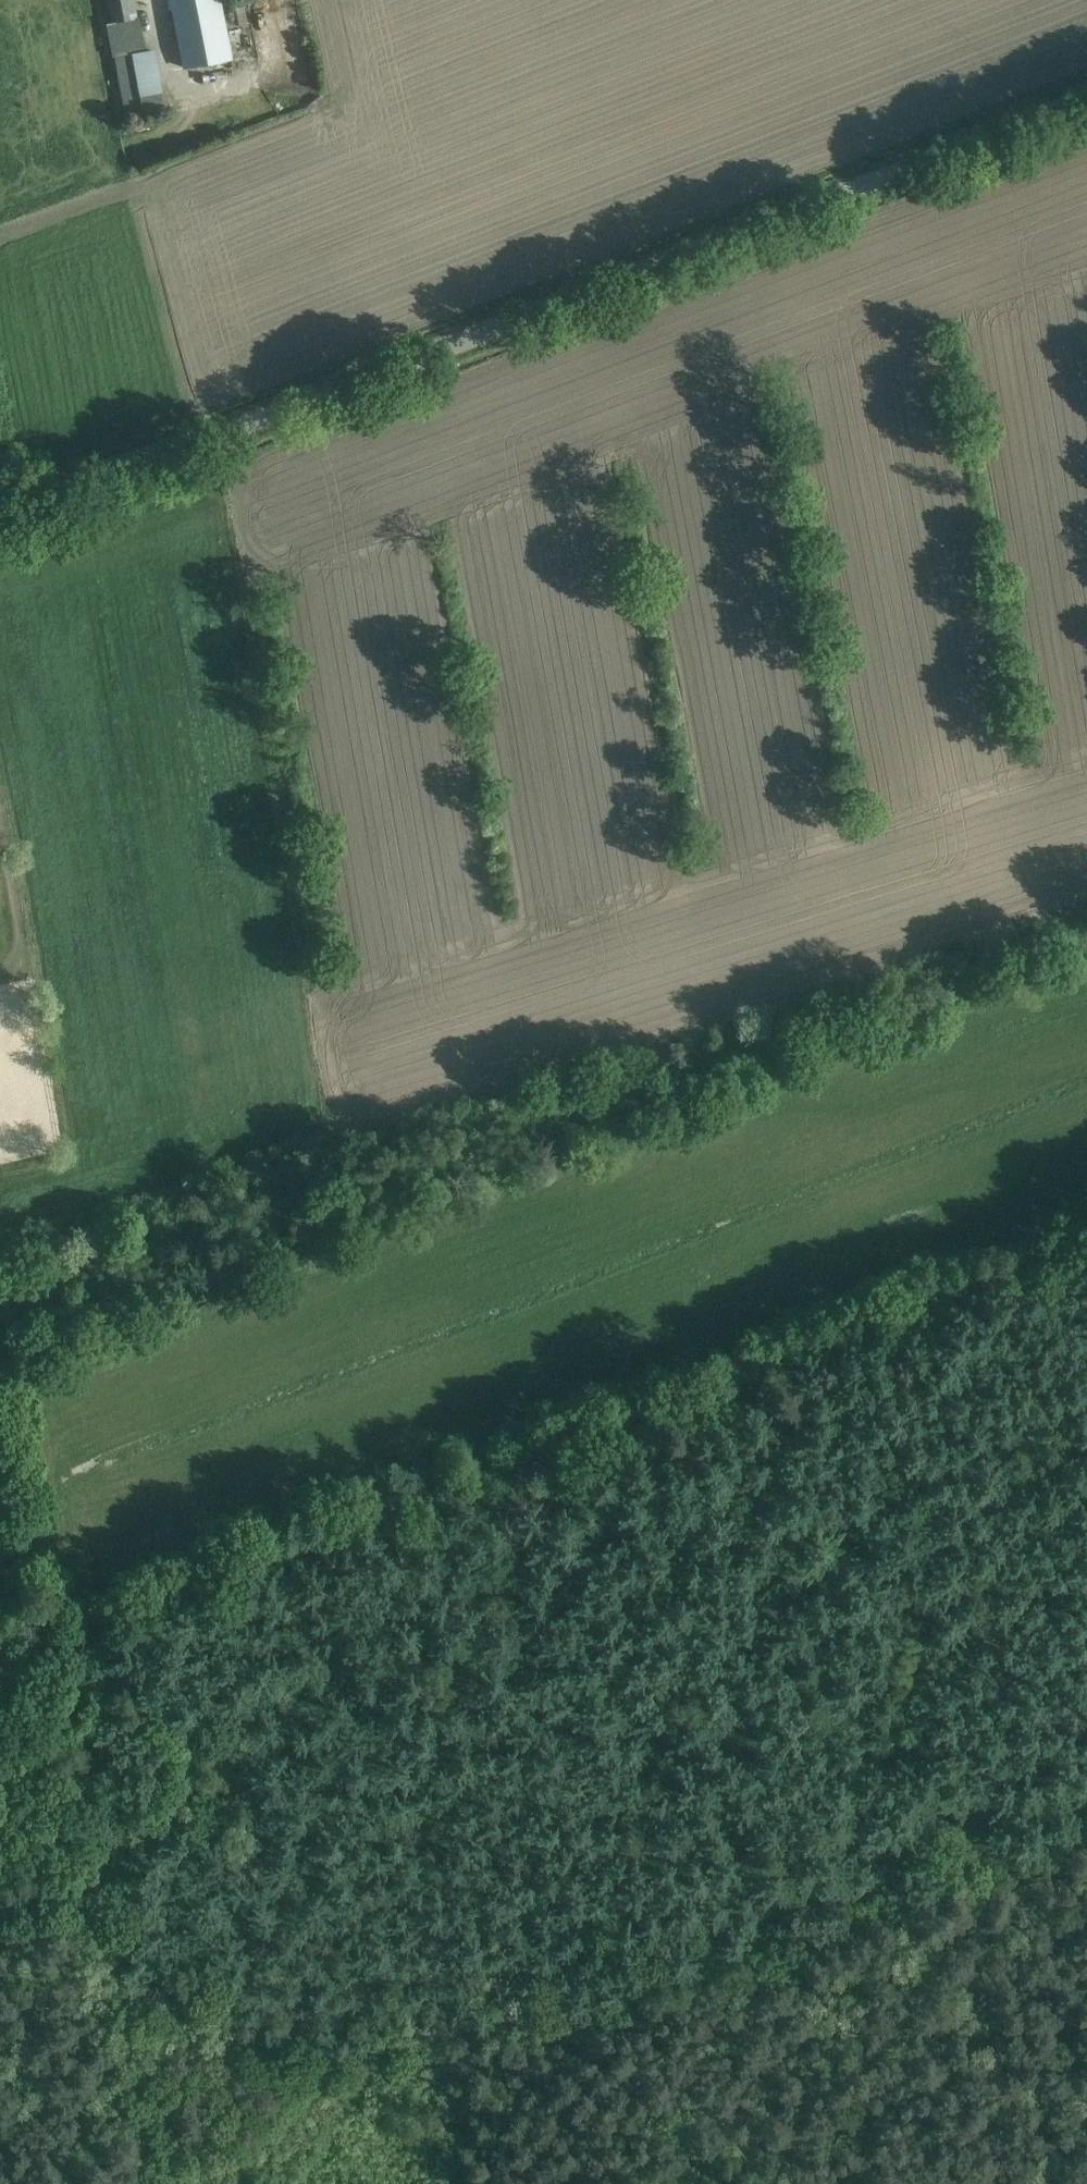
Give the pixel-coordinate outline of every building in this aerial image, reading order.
[(134,0),(107,0),(112,23),(107,24),(112,57),(114,56),(124,114),(142,110),(143,115),(165,111),(162,90),(139,94),(132,53),(145,50),(140,18),(137,18),(134,0)] [(185,68),(231,59),(219,0),(221,0),(171,0),(185,68)]
